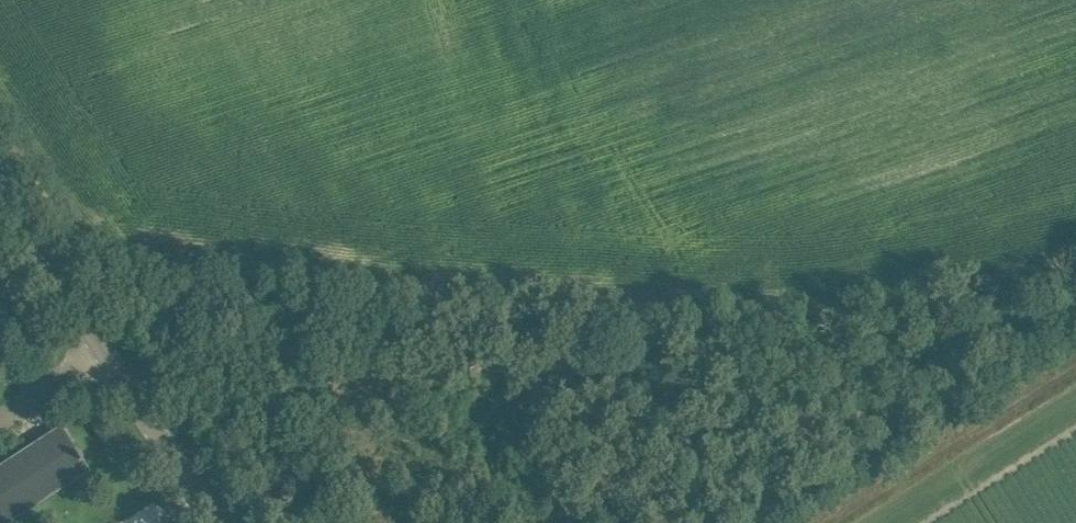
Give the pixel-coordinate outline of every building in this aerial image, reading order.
[(87,472),(59,428),(0,467),(0,522),(8,522),(87,472)]
